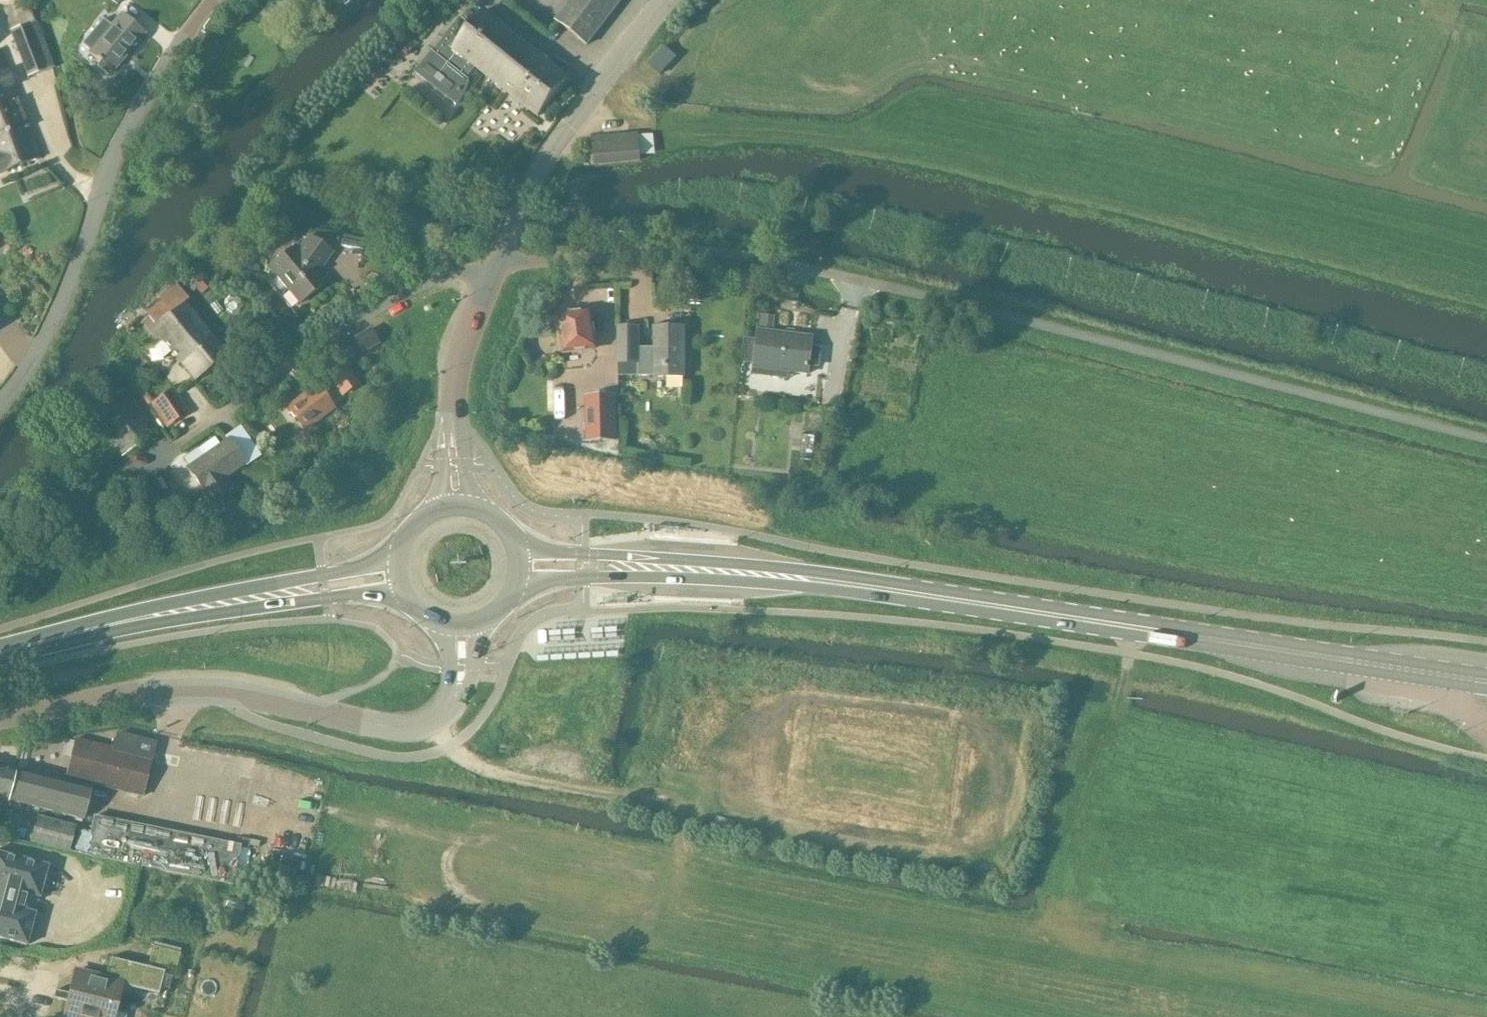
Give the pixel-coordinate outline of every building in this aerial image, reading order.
[(555,21),(587,46),(623,0),(570,0),(554,20),(555,21)] [(467,78),(475,68),(537,117),(568,78),(483,11),(471,27),(461,19),(434,53),(433,52),(415,73),(455,105),(459,102),(462,98),(464,93),(466,88),(467,84),(467,79),(467,78)] [(94,31),(82,45),(90,52),(88,53),(98,61),(95,65),(106,74),(109,70),(112,72),(125,57),(122,55),(126,50),(129,52),(144,34),(120,15),(111,26),(110,28),(102,21),(94,31)] [(10,32),(28,77),(55,66),(38,21),(10,32)] [(659,76),(676,58),(664,46),(647,64),(659,76)] [(19,98),(2,52),(0,53),(0,106),(19,98)] [(0,115),(0,173),(42,158),(19,98),(0,106),(0,110),(2,114),(0,115)] [(592,138),(594,165),(641,161),(639,134),(592,138)] [(317,274),(332,252),(308,235),(297,249),(295,246),(268,267),(299,304),(325,283),(317,274)] [(231,251),(229,264),(246,267),(248,255),(231,251)] [(194,381),(226,355),(184,302),(187,300),(174,283),(158,296),(161,301),(144,314),(154,326),(152,328),(194,381)] [(589,311),(559,315),(564,352),(595,348),(593,330),(591,330),(589,311)] [(746,344),(744,367),(754,368),(790,372),(808,374),(809,365),(819,366),(821,348),(811,347),(812,337),(795,335),(786,334),(777,333),(775,332),(776,323),(759,321),(756,345),(746,344)] [(654,349),(640,349),(640,327),(618,327),(618,365),(639,365),(639,377),(654,377),(654,349)] [(654,348),(654,349),(654,377),(684,377),(684,327),(654,327),(654,348)] [(377,344),(370,331),(355,339),(362,352),(377,344)] [(343,365),(327,377),(341,396),(358,384),(343,365)] [(316,386),(286,409),(304,431),(333,409),(316,386)] [(188,412),(172,389),(150,403),(166,427),(188,412)] [(121,457),(154,435),(124,390),(91,412),(121,457)] [(618,442),(617,396),(585,397),(587,443),(618,442)] [(189,470),(211,501),(230,488),(222,477),(242,463),(228,443),(221,448),(214,439),(199,450),(205,459),(189,470)] [(91,784),(141,797),(155,743),(117,734),(113,748),(75,738),(64,779),(91,785),(91,784)] [(7,801),(14,769),(0,766),(0,799),(7,801)] [(10,787),(7,801),(39,809),(82,820),(91,785),(64,779),(64,781),(14,769),(10,787)] [(92,816),(84,856),(231,886),(239,846),(92,816)] [(29,843),(68,852),(75,827),(36,817),(29,843)] [(26,945),(34,913),(25,910),(29,896),(38,898),(47,866),(0,854),(0,938),(26,945)] [(148,963),(176,970),(180,953),(179,953),(180,950),(155,943),(154,947),(153,947),(148,963)] [(71,984),(69,994),(55,990),(53,998),(67,1002),(63,1016),(113,1016),(121,985),(159,994),(164,972),(112,959),(107,979),(75,971),(71,984)]
